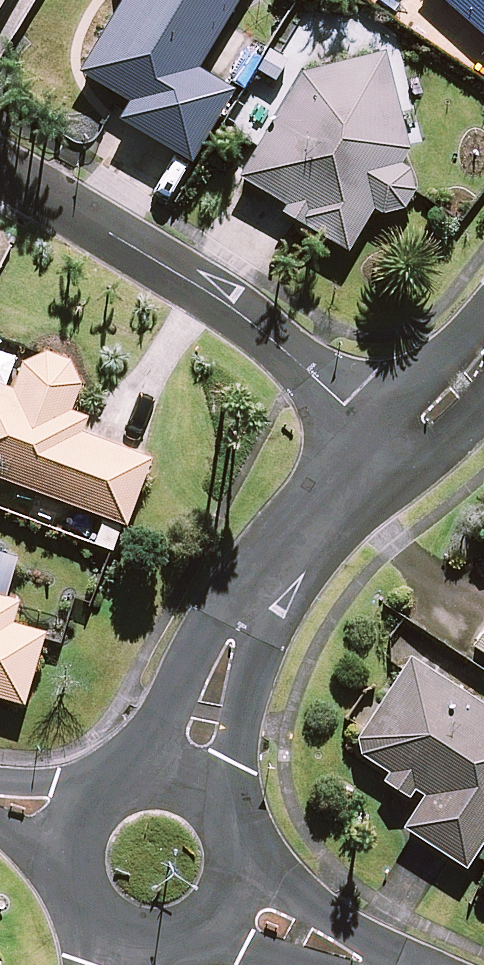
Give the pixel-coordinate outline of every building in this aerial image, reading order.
[(78,73),(127,102),(117,119),(189,162),(233,88),(197,66),(237,0),(122,0),(78,73)] [(483,38),(483,0),(442,0),(483,38)] [(404,142),(382,52),(303,74),(239,177),(284,206),(281,211),(344,250),(373,205),(394,218),(417,180),(393,164),(404,142)] [(27,350),(12,392),(0,388),(0,479),(122,524),(147,458),(94,438),(97,429),(64,417),(82,370),(27,350)] [(0,593),(0,698),(21,704),(41,634),(9,625),(17,598),(0,593)] [(466,644),(483,655),(483,616),(466,644)] [(408,658),(350,748),(420,793),(399,826),(460,865),(483,827),(483,707),(408,658)]
